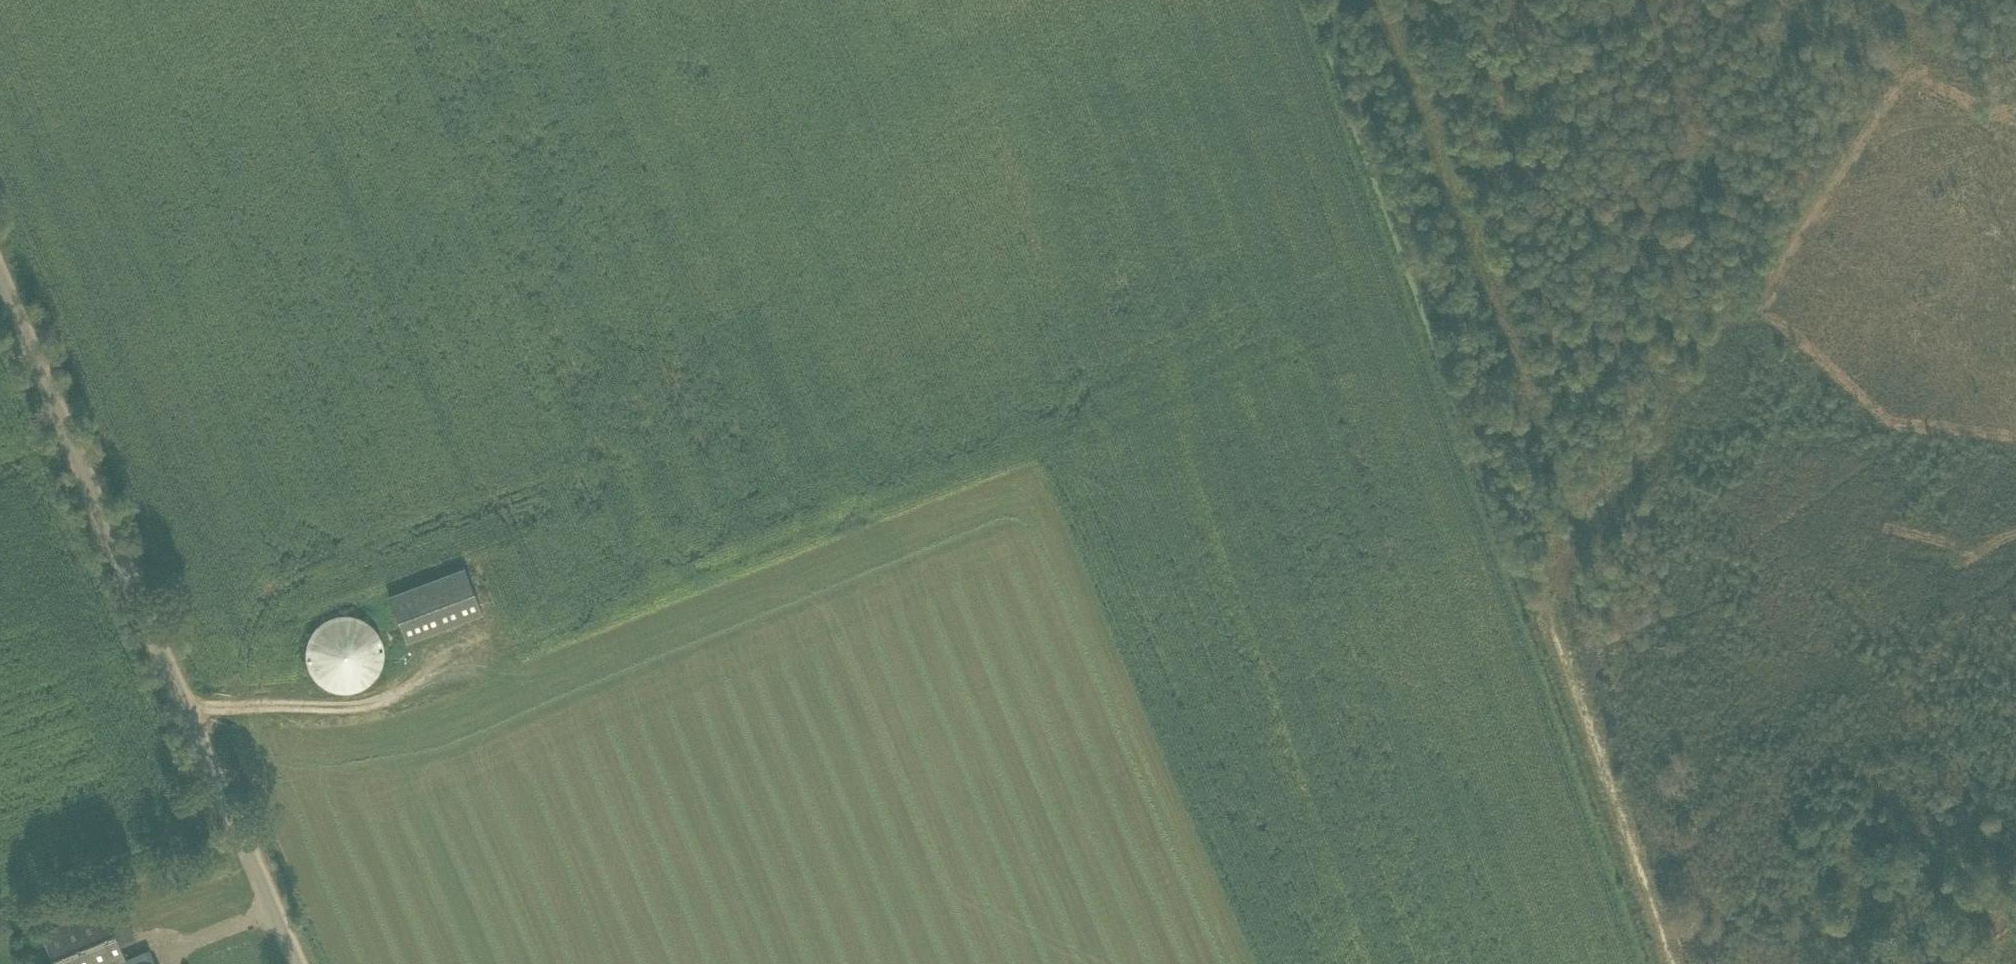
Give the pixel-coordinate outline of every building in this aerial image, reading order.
[(464,567),(407,588),(389,595),(405,640),(481,613),(464,567)] [(362,689),(370,683),(377,675),(382,666),(384,657),(383,647),(380,638),(375,630),(369,623),(361,618),(351,615),(341,614),(331,616),(322,621),(314,628),(309,637),(306,646),(305,656),(306,665),(310,674),(316,682),(323,687),(332,692),(342,693),(352,692),(362,689)] [(40,932),(53,963),(155,963),(149,950),(125,959),(120,945),(135,939),(125,916),(109,922),(103,906),(40,932)]
